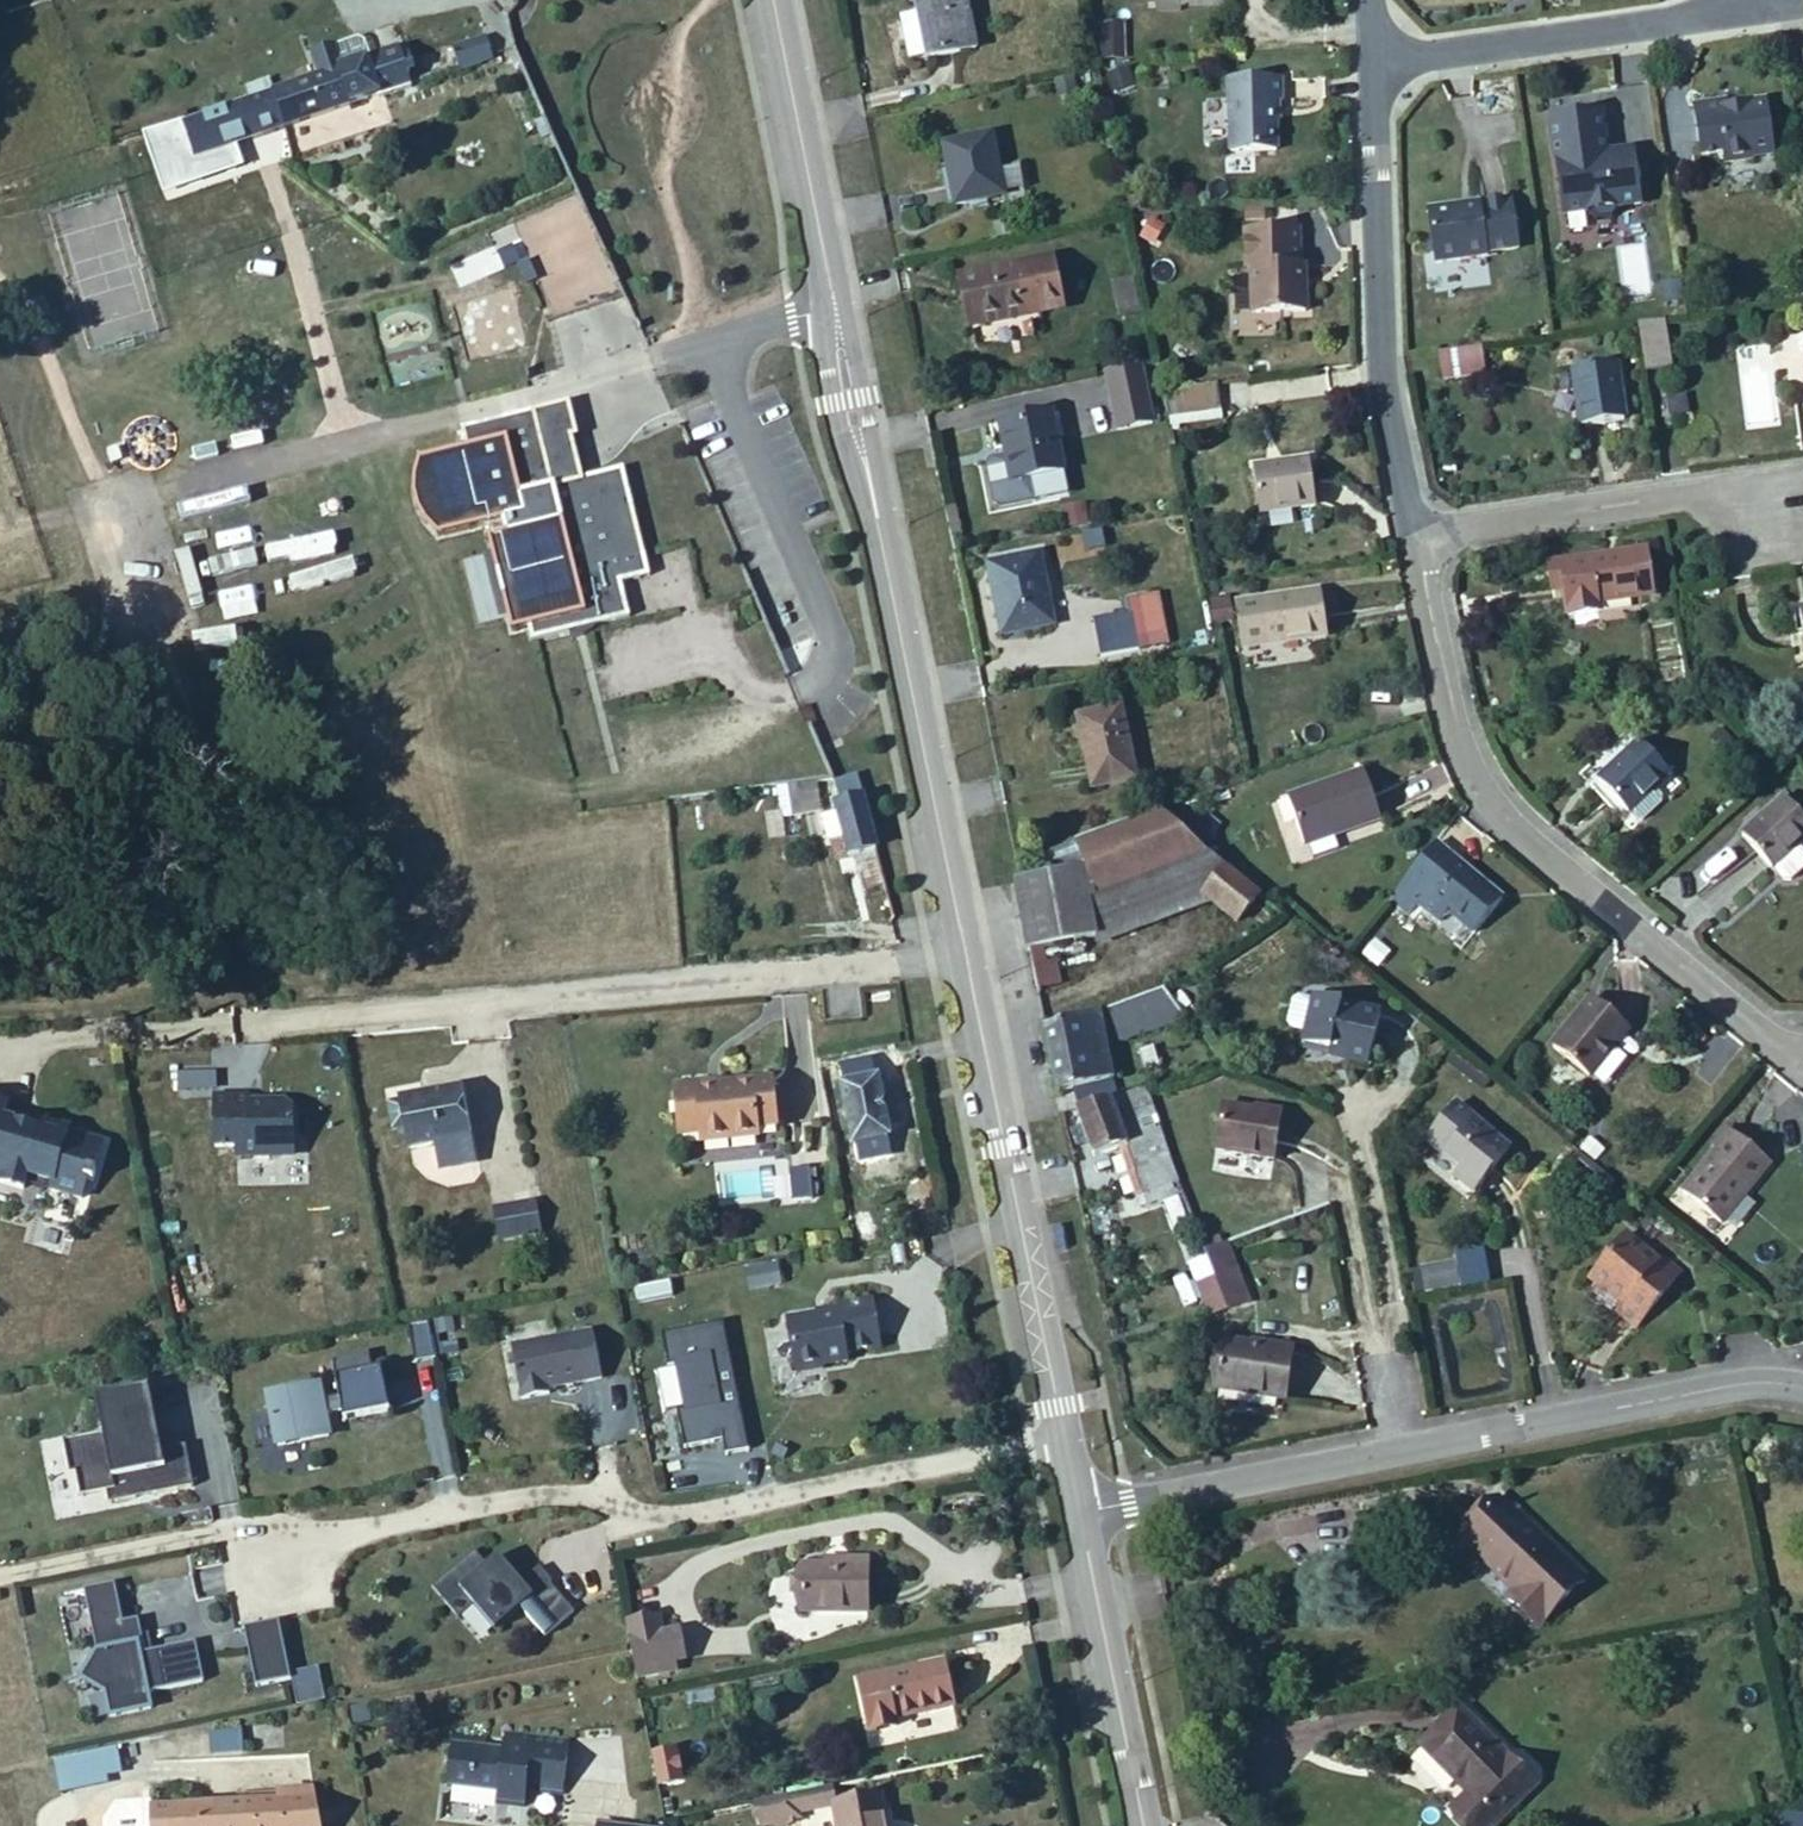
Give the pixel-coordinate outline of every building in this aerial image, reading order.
[(966,0),(915,0),(917,13),(922,12),(931,56),(927,57),(927,58),(976,49),(966,0)] [(931,56),(922,12),(917,13),(907,14),(903,20),(911,60),(931,56)] [(1122,23),(1101,24),(1102,45),(1123,44),(1122,23)] [(251,139),(411,84),(406,72),(398,49),(369,59),(364,43),(359,44),(358,39),(314,54),(321,76),(241,104),(241,105),(251,139)] [(491,56),(485,40),(455,49),(460,66),(491,56)] [(1123,44),(1102,45),(1103,58),(1124,56),(1123,44)] [(404,46),(398,49),(406,72),(413,70),(404,46)] [(1280,117),(1279,100),(1282,99),(1281,78),(1228,80),(1230,151),(1278,149),(1277,119),(1280,117)] [(1775,153),(1766,101),(1741,105),(1742,109),(1728,111),(1726,101),(1694,107),(1702,157),(1724,154),(1726,164),(1754,159),(1753,156),(1775,153)] [(251,139),(241,105),(184,125),(195,158),(251,139)] [(1637,171),(1634,150),(1607,154),(1601,113),(1551,120),(1564,214),(1588,211),(1588,216),(1595,221),(1613,218),(1617,212),(1617,207),(1641,204),(1638,183),(1634,183),(1633,172),(1637,171)] [(998,170),(991,134),(944,145),(956,204),(1003,194),(998,170)] [(998,170),(1003,194),(1025,190),(1020,165),(998,170)] [(1633,172),(1634,183),(1638,183),(1643,182),(1641,170),(1637,171),(1633,172)] [(1518,248),(1511,198),(1479,202),(1480,207),(1461,210),(1456,206),(1428,210),(1435,263),(1487,255),(1487,252),(1518,248)] [(1293,218),(1293,209),(1273,209),(1274,219),(1293,218)] [(1299,266),(1298,229),(1245,231),(1247,268),(1252,269),(1253,313),(1307,311),(1305,265),(1299,266)] [(1024,314),(1014,267),(959,279),(968,325),(1024,314)] [(1137,311),(1130,280),(1114,284),(1121,314),(1137,311)] [(1668,366),(1661,319),(1638,323),(1644,370),(1668,366)] [(1481,346),(1475,347),(1478,367),(1442,372),(1444,380),(1485,374),(1481,346)] [(1478,367),(1475,347),(1440,352),(1442,372),(1478,367)] [(1153,421),(1141,363),(1106,370),(1117,428),(1153,421)] [(1624,419),(1616,363),(1573,368),(1581,425),(1624,419)] [(1219,408),(1215,382),(1167,390),(1171,414),(1172,414),(1216,408),(1219,408)] [(569,401),(461,428),(466,447),(419,459),(414,477),(413,493),(417,509),(425,523),(438,537),(485,525),(492,552),(508,615),(511,631),(529,627),(532,640),(569,631),(600,623),(630,616),(622,582),(650,575),(623,467),(588,476),(581,478),(571,438),(578,436),(569,401)] [(1217,418),(1216,408),(1172,414),(1173,424),(1217,418)] [(1063,471),(1051,412),(1000,422),(1012,482),(1063,471)] [(588,476),(578,436),(571,438),(581,478),(588,476)] [(1315,503),(1310,461),(1253,468),(1258,507),(1292,503),(1293,506),(1315,503)] [(1087,522),(1084,504),(1063,507),(1065,526),(1087,522)] [(1653,593),(1646,551),(1549,565),(1552,586),(1564,584),(1569,615),(1599,611),(1598,597),(1630,592),(1631,596),(1653,593)] [(508,615),(492,552),(483,554),(499,617),(508,615)] [(1053,623),(1039,553),(988,563),(1002,634),(1053,623)] [(1325,636),(1318,590),(1262,598),(1265,614),(1269,641),(1302,636),(1302,640),(1325,636)] [(1165,632),(1157,595),(1128,601),(1130,613),(1093,619),(1100,657),(1139,649),(1136,638),(1165,632)] [(1269,641),(1265,614),(1246,617),(1250,644),(1269,641)] [(600,623),(569,631),(572,639),(584,635),(600,623)] [(1136,778),(1121,707),(1077,716),(1092,788),(1136,778)] [(1669,773),(1640,742),(1598,780),(1634,816),(1641,817),(1658,800),(1659,793),(1654,788),(1669,773)] [(1381,818),(1364,771),(1288,798),(1304,844),(1342,830),(1343,832),(1381,818)] [(885,882),(856,775),(835,781),(841,803),(835,805),(837,811),(822,816),(829,840),(843,836),(849,856),(858,854),(868,888),(885,882)] [(821,808),(817,781),(778,787),(782,814),(821,808)] [(1802,839),(1802,818),(1785,798),(1743,836),(1772,867),(1773,867),(1784,880),(1790,880),(1802,869),(1802,850),(1797,844),(1802,839)] [(1097,936),(1204,896),(1203,894),(1226,867),(1159,812),(1041,854),(1048,875),(1014,881),(1027,949),(1097,936)] [(1502,899),(1435,844),(1390,898),(1414,918),(1423,907),(1440,921),(1448,911),(1475,933),(1502,899)] [(1259,895),(1226,867),(1203,894),(1204,896),(1237,922),(1259,895)] [(1036,955),(1032,981),(1052,984),(1056,958),(1036,955)] [(1314,996),(1302,1042),(1330,1049),(1348,1054),(1347,1059),(1368,1065),(1380,1012),(1314,996)] [(1589,1076),(1628,1028),(1593,999),(1577,1018),(1578,1019),(1568,1032),(1566,1031),(1554,1047),(1589,1076)] [(1112,1078),(1098,1010),(1045,1028),(1058,1093),(1074,1089),(1112,1078)] [(1329,1055),(1347,1059),(1348,1054),(1330,1049),(1329,1055)] [(889,1135),(877,1077),(874,1078),(870,1061),(842,1066),(845,1083),(842,1084),(853,1143),(856,1142),(860,1159),(889,1154),(885,1136),(889,1135)] [(678,1133),(699,1132),(700,1140),(757,1136),(756,1126),(776,1125),(772,1078),(720,1082),(720,1086),(709,1087),(708,1083),(674,1087),(678,1133)] [(1079,1108),(1115,1096),(1112,1078),(1074,1089),(1079,1108)] [(473,1163),(458,1087),(398,1098),(398,1100),(387,1102),(392,1129),(403,1127),(407,1152),(437,1146),(441,1170),(473,1163)] [(1178,1181),(1146,1087),(1115,1096),(1079,1108),(1095,1156),(1127,1144),(1136,1168),(1129,1171),(1138,1196),(1178,1181)] [(248,1094),(214,1095),(215,1146),(237,1146),(237,1155),(293,1154),(292,1107),(286,1101),(264,1102),(261,1105),(248,1105),(248,1102),(248,1094)] [(0,1102),(0,1182),(23,1189),(28,1175),(53,1183),(51,1190),(82,1198),(87,1180),(94,1182),(97,1172),(94,1172),(102,1142),(69,1133),(70,1128),(40,1119),(37,1129),(3,1120),(8,1104),(0,1102)] [(1474,1191),(1510,1147),(1456,1104),(1426,1140),(1459,1168),(1454,1174),(1474,1191)] [(1274,1159),(1280,1112),(1255,1107),(1255,1111),(1223,1105),(1216,1150),(1274,1159)] [(1722,1223),(1770,1163),(1733,1132),(1683,1193),(1722,1223)] [(789,1169),(790,1182),(810,1180),(809,1167),(789,1169)] [(812,1199),(810,1180),(790,1182),(792,1201),(812,1199)] [(540,1232),(535,1200),(511,1204),(517,1237),(540,1232)] [(517,1237),(511,1204),(494,1208),(499,1240),(517,1237)] [(1637,1326),(1680,1272),(1661,1256),(1655,1263),(1643,1253),(1645,1249),(1626,1234),(1590,1279),(1601,1287),(1607,1287),(1625,1301),(1617,1310),(1637,1326)] [(1241,1279),(1226,1242),(1203,1250),(1215,1278),(1217,1283),(1241,1279)] [(1227,1309),(1217,1283),(1215,1278),(1196,1285),(1208,1315),(1227,1309)] [(1249,1302),(1241,1279),(1217,1283),(1227,1309),(1249,1302)] [(880,1346),(873,1299),(837,1305),(838,1307),(824,1310),(825,1316),(818,1317),(818,1314),(788,1319),(795,1368),(799,1371),(822,1368),(825,1365),(848,1361),(846,1352),(880,1346)] [(429,1322),(408,1326),(415,1362),(435,1358),(429,1322)] [(676,1411),(684,1448),(713,1442),(712,1436),(721,1434),(725,1454),(748,1449),(723,1322),(661,1334),(667,1367),(677,1365),(686,1409),(676,1411)] [(593,1332),(512,1347),(522,1400),(549,1394),(548,1389),(601,1379),(593,1332)] [(1286,1399),(1293,1348),(1261,1343),(1261,1346),(1225,1340),(1217,1388),(1286,1399)] [(471,1358),(455,1360),(457,1373),(472,1371),(471,1358)] [(381,1364),(334,1373),(339,1396),(322,1400),(319,1385),(268,1395),(278,1445),(329,1435),(325,1415),(342,1411),(344,1420),(390,1411),(381,1364)] [(78,1498),(192,1479),(185,1438),(160,1442),(149,1375),(95,1384),(102,1426),(67,1432),(78,1498)] [(1582,1579),(1499,1500),(1470,1531),(1487,1547),(1479,1554),(1516,1590),(1508,1597),(1538,1626),(1582,1579)] [(1462,1538),(1479,1554),(1487,1547),(1470,1531),(1462,1538)] [(539,1567),(521,1583),(498,1556),(487,1566),(474,1551),(432,1587),(458,1619),(473,1606),(495,1631),(520,1609),(544,1637),(573,1612),(549,1583),(551,1581),(548,1583),(541,1574),(543,1572),(539,1567)] [(801,1611),(867,1611),(867,1558),(847,1559),(847,1566),(826,1566),(801,1566),(801,1611)] [(551,1581),(543,1572),(541,1574),(548,1583),(551,1581)] [(105,1693),(110,1716),(150,1708),(147,1693),(203,1681),(195,1642),(152,1651),(145,1652),(141,1635),(138,1619),(122,1622),(114,1583),(63,1593),(63,1595),(83,1591),(96,1652),(80,1678),(105,1693)] [(624,1623),(635,1678),(655,1674),(653,1665),(683,1660),(677,1630),(660,1634),(656,1616),(624,1623)] [(278,1621),(243,1628),(255,1687),(290,1680),(278,1621)] [(148,1634),(141,1635),(145,1652),(152,1651),(148,1634)] [(953,1706),(944,1662),(887,1674),(895,1719),(953,1706)] [(317,1669),(294,1674),(300,1703),(323,1698),(317,1669)] [(1458,1708),(1421,1744),(1458,1782),(1463,1777),(1473,1788),(1452,1809),(1469,1825),(1492,1825),(1534,1785),(1458,1708)] [(564,1781),(569,1738),(505,1731),(502,1753),(485,1751),(486,1737),(453,1733),(447,1785),(498,1792),(496,1803),(524,1806),(528,1777),(564,1781)] [(239,1752),(237,1732),(206,1734),(208,1755),(239,1752)] [(655,1777),(683,1774),(679,1741),(651,1744),(655,1777)] [(121,1773),(117,1749),(54,1762),(60,1794),(108,1784),(106,1776),(121,1773)] [(564,1793),(564,1781),(528,1777),(528,1780),(542,1781),(541,1791),(564,1793)] [(833,1804),(835,1804),(832,1786),(795,1794),(799,1812),(833,1804)] [(313,1788),(277,1791),(277,1798),(236,1801),(149,1806),(151,1822),(147,1822),(147,1825),(320,1825),(313,1788)] [(236,1801),(277,1798),(277,1791),(235,1793),(236,1801)] [(799,1812),(795,1794),(758,1802),(762,1824),(786,1820),(787,1823),(799,1821),(798,1817),(800,1817),(799,1812)] [(880,1795),(835,1804),(833,1804),(837,1825),(886,1825),(880,1795)] [(1780,1815),(1782,1825),(1802,1825),(1802,1810),(1780,1815)]
